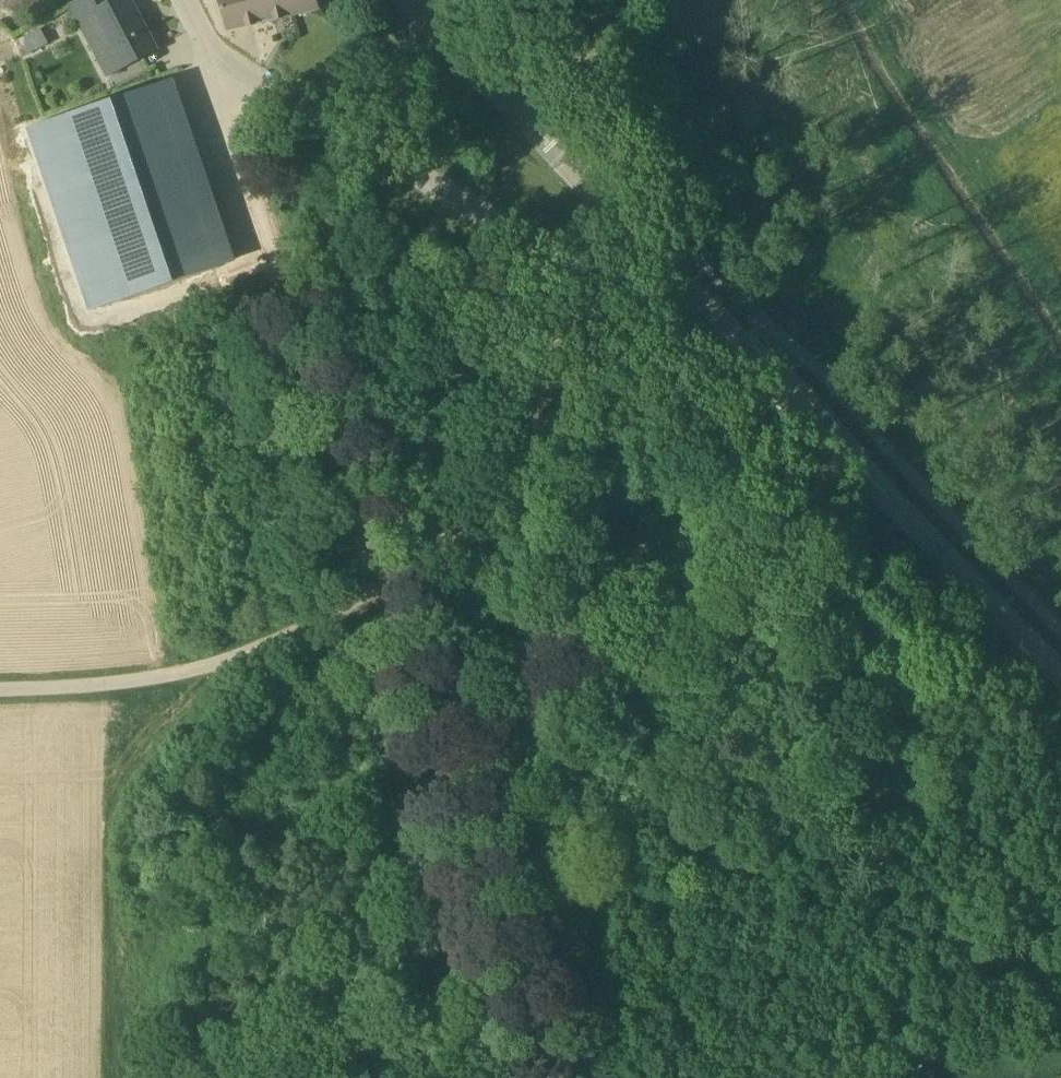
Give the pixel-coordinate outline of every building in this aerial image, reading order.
[(112,2),(111,0),(81,0),(69,7),(106,77),(156,50),(130,0),(116,0),(112,2)] [(229,31),(261,24),(255,0),(219,0),(229,31)] [(261,24),(292,16),(288,0),(255,0),(261,24)] [(292,16),(318,10),(315,0),(288,0),(292,16)] [(25,37),(18,40),(26,56),(33,52),(25,37)] [(165,74),(40,117),(103,301),(228,258),(165,74)]
